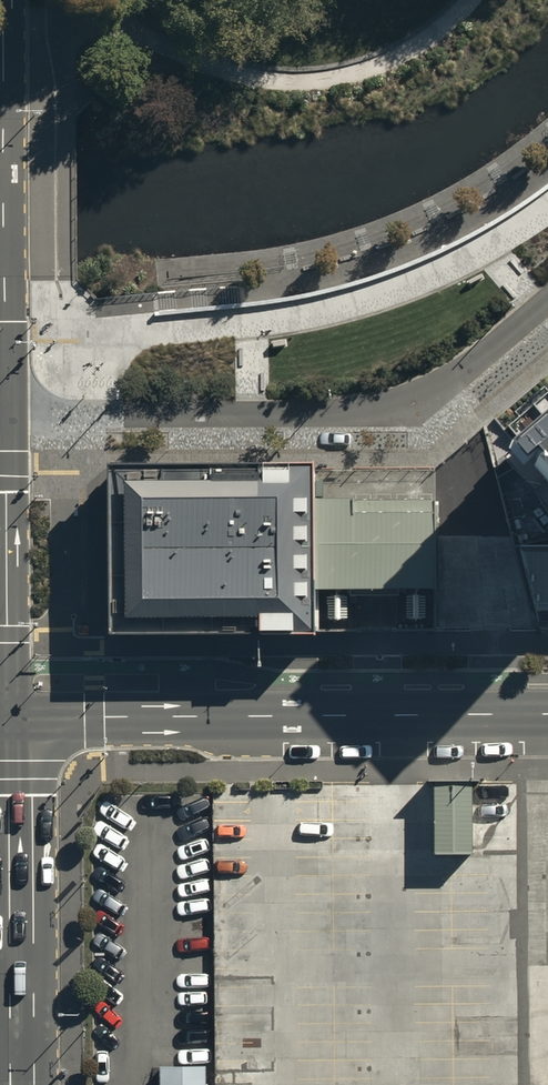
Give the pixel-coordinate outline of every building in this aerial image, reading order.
[(512,450),(525,464),(541,450),(545,455),(532,466),(547,485),(547,419),(512,450)] [(316,470),(111,472),(111,500),(113,638),(317,636),(316,591),(316,503),(316,470)] [(434,503),(316,503),(316,591),(355,591),(434,591),(434,503)] [(520,546),(537,611),(547,611),(547,546),(520,546)] [(474,780),(428,780),(429,852),(475,851),(474,780)] [(213,1068),(160,1068),(160,1084),(213,1084),(213,1068)]
